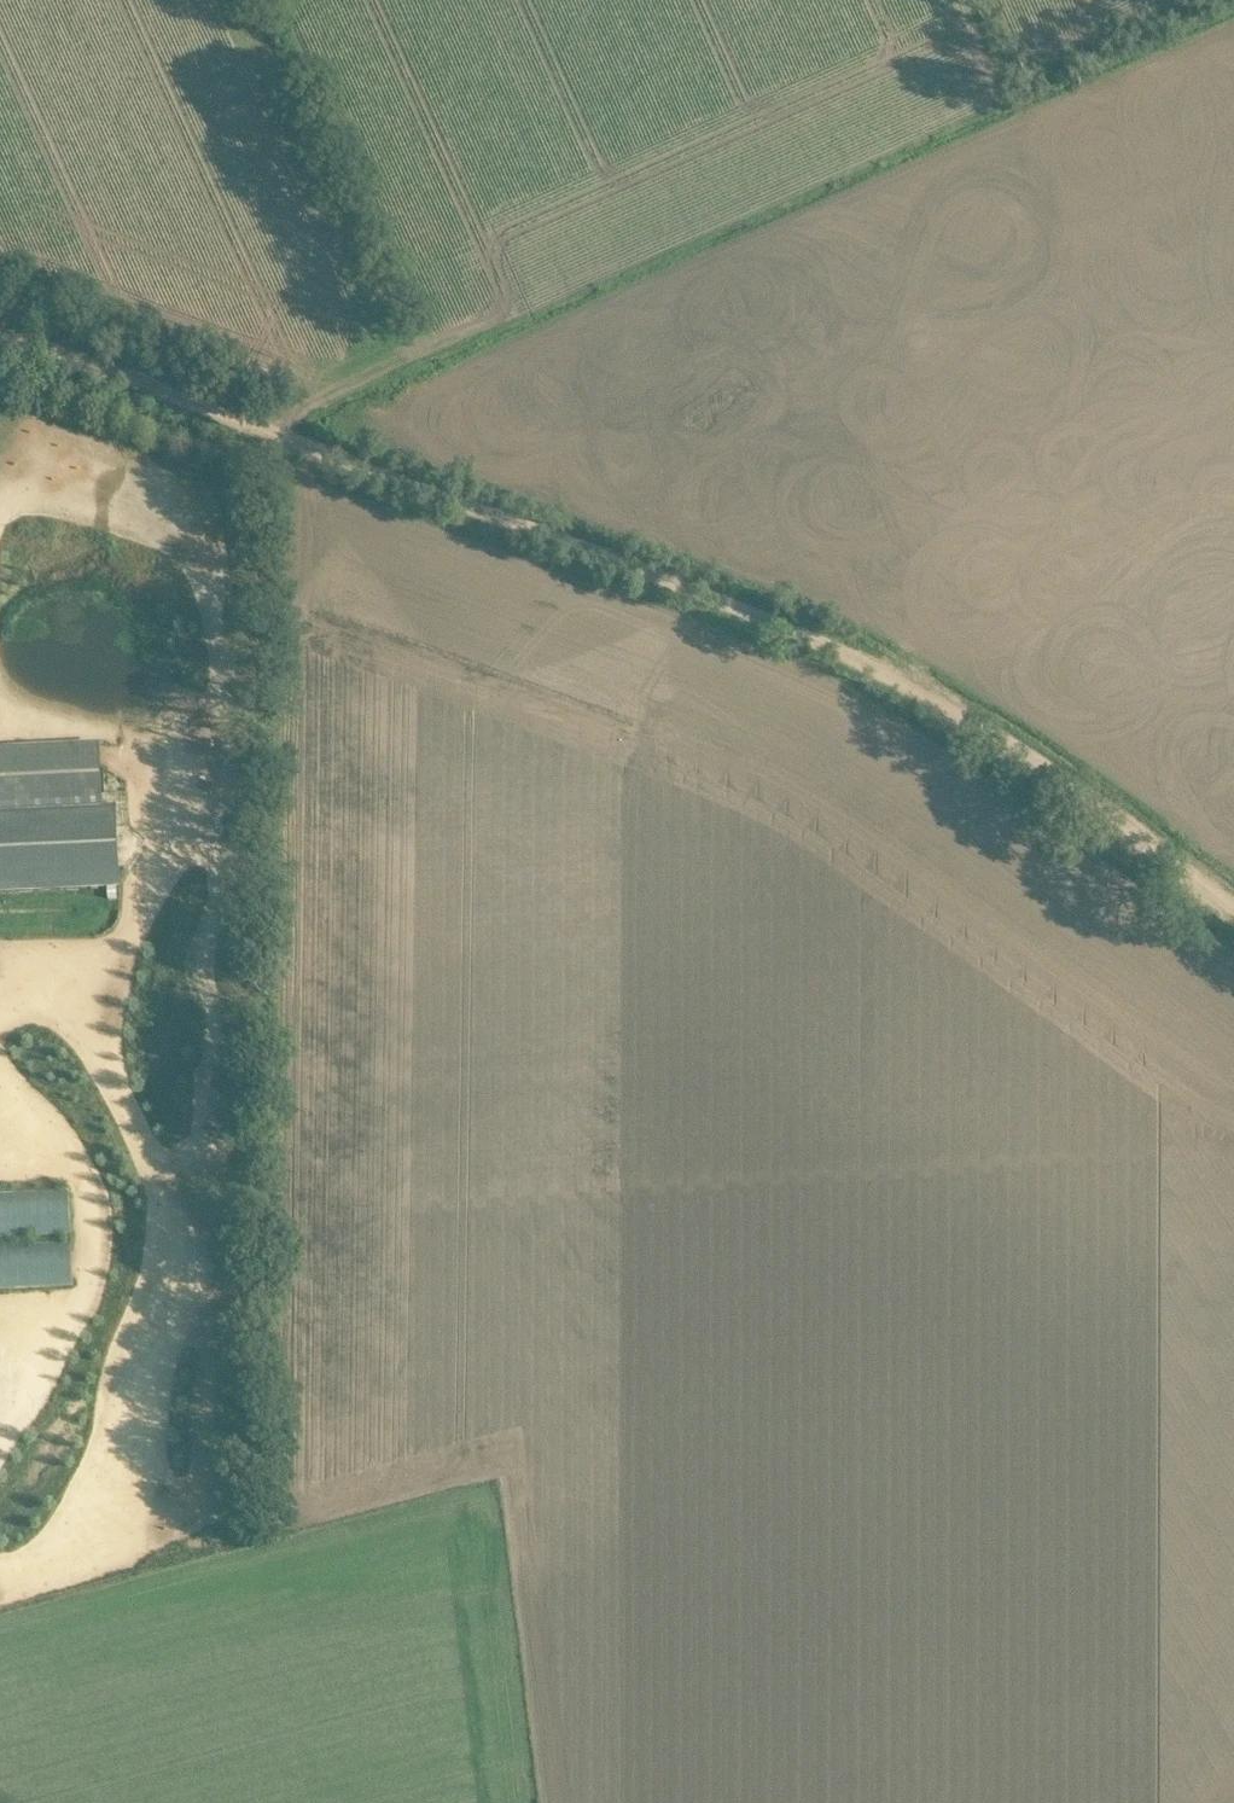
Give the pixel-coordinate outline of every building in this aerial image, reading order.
[(162,770),(161,735),(0,738),(0,773),(162,770)] [(120,884),(117,805),(104,806),(0,810),(0,889),(120,884)] [(177,1094),(0,1101),(0,1167),(180,1160),(177,1094)] [(71,1234),(69,1191),(0,1194),(0,1237),(71,1234)] [(74,1285),(72,1242),(0,1246),(0,1289),(74,1285)]
